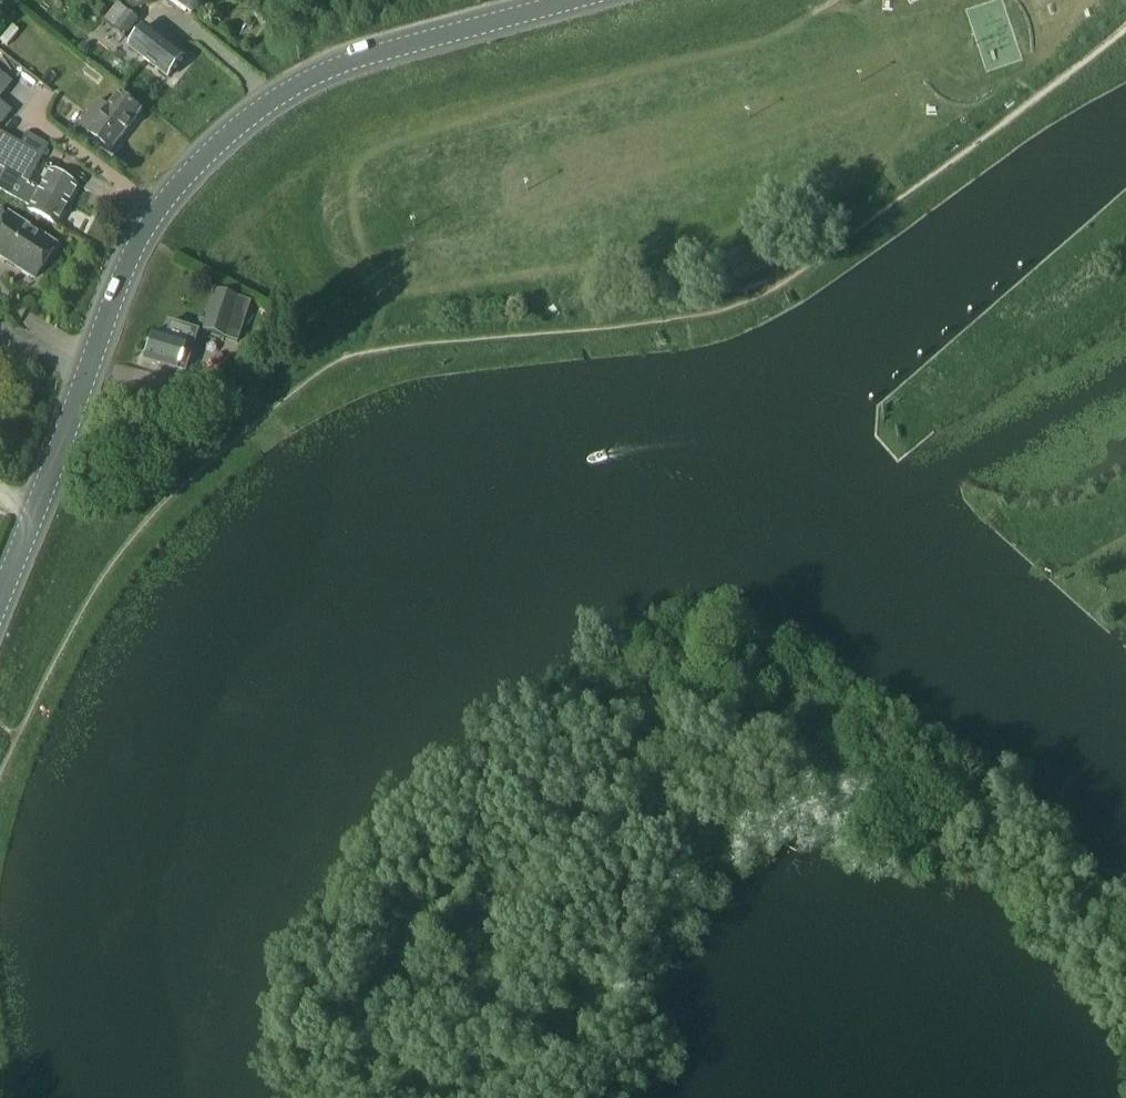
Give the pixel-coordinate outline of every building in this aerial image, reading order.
[(118,3),(104,22),(127,38),(141,20),(118,3)] [(131,47),(140,54),(139,55),(168,78),(185,56),(156,33),(155,34),(146,27),(131,47)] [(99,101),(80,126),(111,151),(142,112),(120,95),(109,109),(99,101)] [(0,104),(0,127),(11,113),(0,104)] [(29,208),(40,188),(28,183),(35,170),(0,151),(0,169),(4,171),(0,178),(0,192),(29,208)] [(40,188),(29,208),(27,211),(55,226),(78,186),(50,171),(40,188)] [(0,226),(0,258),(34,280),(56,246),(7,214),(0,226)] [(237,343),(250,303),(237,299),(213,291),(201,332),(224,339),(237,343)] [(143,360),(175,371),(184,374),(197,332),(170,323),(165,337),(152,333),(143,360)]
